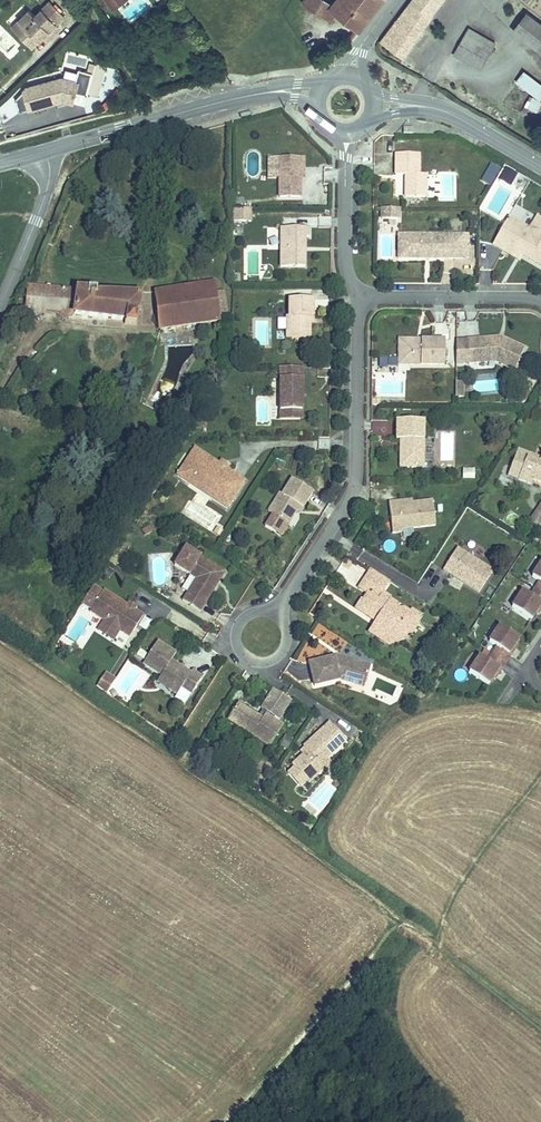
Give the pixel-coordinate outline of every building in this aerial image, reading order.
[(96,0),(103,10),(105,8),(110,15),(124,5),(121,0),(97,0),(96,0)] [(317,14),(324,19),(348,35),(373,0),(327,0),(317,14)] [(409,7),(431,25),(450,0),(414,0),(409,7)] [(324,19),(317,14),(301,3),(291,18),(314,34),(324,19)] [(409,7),(391,30),(413,47),(431,25),(409,7)] [(17,35),(10,41),(21,54),(33,43),(39,38),(42,42),(50,35),(47,31),(55,23),(42,8),(26,22),(20,16),(9,26),(17,35)] [(527,27),(515,43),(540,64),(540,38),(527,27)] [(413,47),(391,30),(378,47),(399,65),(413,47)] [(36,47),(42,42),(39,38),(33,43),(36,47)] [(450,63),(467,75),(482,55),(466,42),(450,63)] [(482,55),(467,75),(475,82),(490,61),(482,55)] [(540,106),(540,85),(523,72),(515,84),(532,95),(525,107),(536,114),(540,106)] [(48,87),(19,95),(24,116),(41,111),(41,109),(50,106),(60,109),(65,92),(48,87)] [(409,163),(387,163),(387,184),(396,184),(395,206),(418,207),(418,182),(409,181),(409,163)] [(480,181),(492,187),(502,169),(490,163),(480,181)] [(268,165),(257,164),(257,185),(268,186),(268,165)] [(292,165),(268,165),(268,186),(268,204),(287,205),(288,172),(291,172),(292,165)] [(512,187),(517,172),(503,167),(498,181),(512,187)] [(400,208),(379,208),(379,221),(400,221),(400,208)] [(241,215),(223,214),(223,227),(241,227),(241,215)] [(496,226),(492,232),(519,247),(530,228),(523,224),(514,238),(496,226)] [(540,255),(540,235),(530,228),(519,247),(492,232),(479,254),(492,262),(495,258),(508,266),(527,277),(540,255)] [(271,236),(271,275),(294,275),(294,246),(298,246),(298,236),(271,236)] [(450,244),(395,243),(395,266),(450,267),(450,244)] [(505,270),(508,266),(495,258),(492,262),(505,270)] [(203,294),(146,301),(150,337),(207,330),(203,294)] [(58,325),(59,300),(20,298),(20,324),(58,325)] [(131,302),(59,300),(58,325),(119,327),(118,333),(129,334),(131,302)] [(303,308),(279,307),(279,324),(276,324),(275,337),(272,336),(271,346),(296,346),(296,333),(302,333),(303,308)] [(444,322),(443,337),(455,338),(456,323),(444,322)] [(430,372),(430,346),(405,346),(405,352),(400,352),(400,346),(383,346),(383,366),(395,366),(395,372),(430,372)] [(485,348),(453,348),(453,371),(460,371),(460,366),(478,367),(477,371),(481,371),(499,381),(509,361),(485,348)] [(290,378),(268,378),(268,419),(290,419),(290,378)] [(463,398),(463,383),(455,384),(455,398),(463,398)] [(290,419),(268,419),(268,428),(290,428),(290,419)] [(413,430),(385,430),(385,449),(389,449),(389,453),(392,453),(391,458),(389,458),(389,477),(412,477),(413,430)] [(434,461),(435,444),(426,443),(425,461),(434,461)] [(168,486),(183,495),(186,492),(205,504),(203,508),(217,517),(235,488),(216,476),(213,480),(206,476),(209,471),(187,457),(168,486)] [(496,480),(507,484),(505,489),(518,494),(520,489),(538,495),(540,486),(540,470),(527,465),(526,467),(525,471),(517,469),(519,464),(503,459),(496,480)] [(213,465),(209,471),(206,476),(213,480),(216,476),(220,470),(213,465)] [(507,484),(496,480),(494,485),(505,489),(507,484)] [(302,505),(277,487),(268,500),(267,499),(260,508),(264,511),(256,522),(275,535),(286,519),(289,515),(293,517),(302,505)] [(183,495),(203,508),(205,504),(186,492),(183,495)] [(530,521),(540,526),(540,525),(540,502),(530,521)] [(250,517),(256,522),(264,511),(260,508),(258,506),(250,517)] [(419,537),(418,513),(400,514),(387,514),(387,508),(377,508),(378,540),(389,540),(389,537),(419,537)] [(142,533),(135,540),(139,545),(147,537),(142,533)] [(177,599),(170,609),(189,622),(215,583),(177,557),(168,572),(187,584),(190,587),(181,602),(177,599)] [(472,583),(438,562),(426,582),(432,586),(434,582),(448,591),(446,594),(460,603),(472,583)] [(493,617),(513,630),(517,623),(520,618),(522,620),(538,596),(536,594),(539,589),(540,586),(540,582),(523,570),(513,586),(521,591),(511,606),(504,601),(493,617)] [(367,604),(375,592),(356,580),(344,597),(355,605),(352,610),(349,608),(342,618),(361,631),(363,628),(367,631),(363,636),(365,637),(365,641),(375,648),(381,649),(386,642),(390,645),(393,648),(401,636),(390,627),(392,624),(386,620),(382,623),(376,619),(378,615),(373,612),(375,609),(367,604)] [(432,586),(446,594),(448,591),(434,582),(432,586)] [(187,584),(177,599),(181,602),(190,587),(187,584)] [(89,604),(91,600),(83,595),(81,599),(89,604)] [(117,645),(131,624),(122,618),(115,614),(92,599),(91,600),(89,604),(81,599),(72,613),(80,618),(79,620),(93,629),(89,636),(104,645),(108,639),(117,645)] [(124,614),(117,610),(115,614),(122,618),(124,614)] [(394,620),(392,624),(390,627),(401,636),(406,628),(394,620)] [(363,628),(361,631),(353,644),(369,655),(383,656),(390,645),(386,642),(381,649),(375,648),(365,641),(365,637),(363,636),(367,631),(363,628)] [(104,645),(89,636),(85,642),(100,652),(104,645)] [(479,686),(495,662),(493,660),(496,655),(500,649),(481,636),(470,653),(478,658),(469,672),(461,667),(451,683),(470,696),(474,689),(477,684),(479,686)] [(162,663),(145,651),(131,670),(148,682),(145,687),(156,695),(155,697),(162,703),(167,696),(176,703),(188,685),(179,678),(175,684),(168,679),(170,675),(159,667),(162,663)] [(337,691),(351,695),(356,678),(333,673),(327,674),(326,668),(298,676),(303,698),(326,696),(336,698),(337,691)] [(106,692),(115,676),(105,670),(96,686),(106,692)] [(156,695),(145,687),(143,689),(155,697),(156,695)] [(349,702),(351,695),(337,691),(336,698),(349,702)] [(263,730),(275,712),(257,701),(246,719),(249,721),(258,727),(263,730)] [(227,714),(216,731),(254,756),(267,736),(257,729),(251,725),(249,728),(246,726),(227,714)] [(258,727),(249,721),(246,726),(249,728),(251,725),(257,729),(258,727)] [(327,754),(310,733),(284,754),(287,759),(273,769),(276,772),(269,778),(282,794),(289,789),(291,791),(304,781),(300,775),(327,754)]
